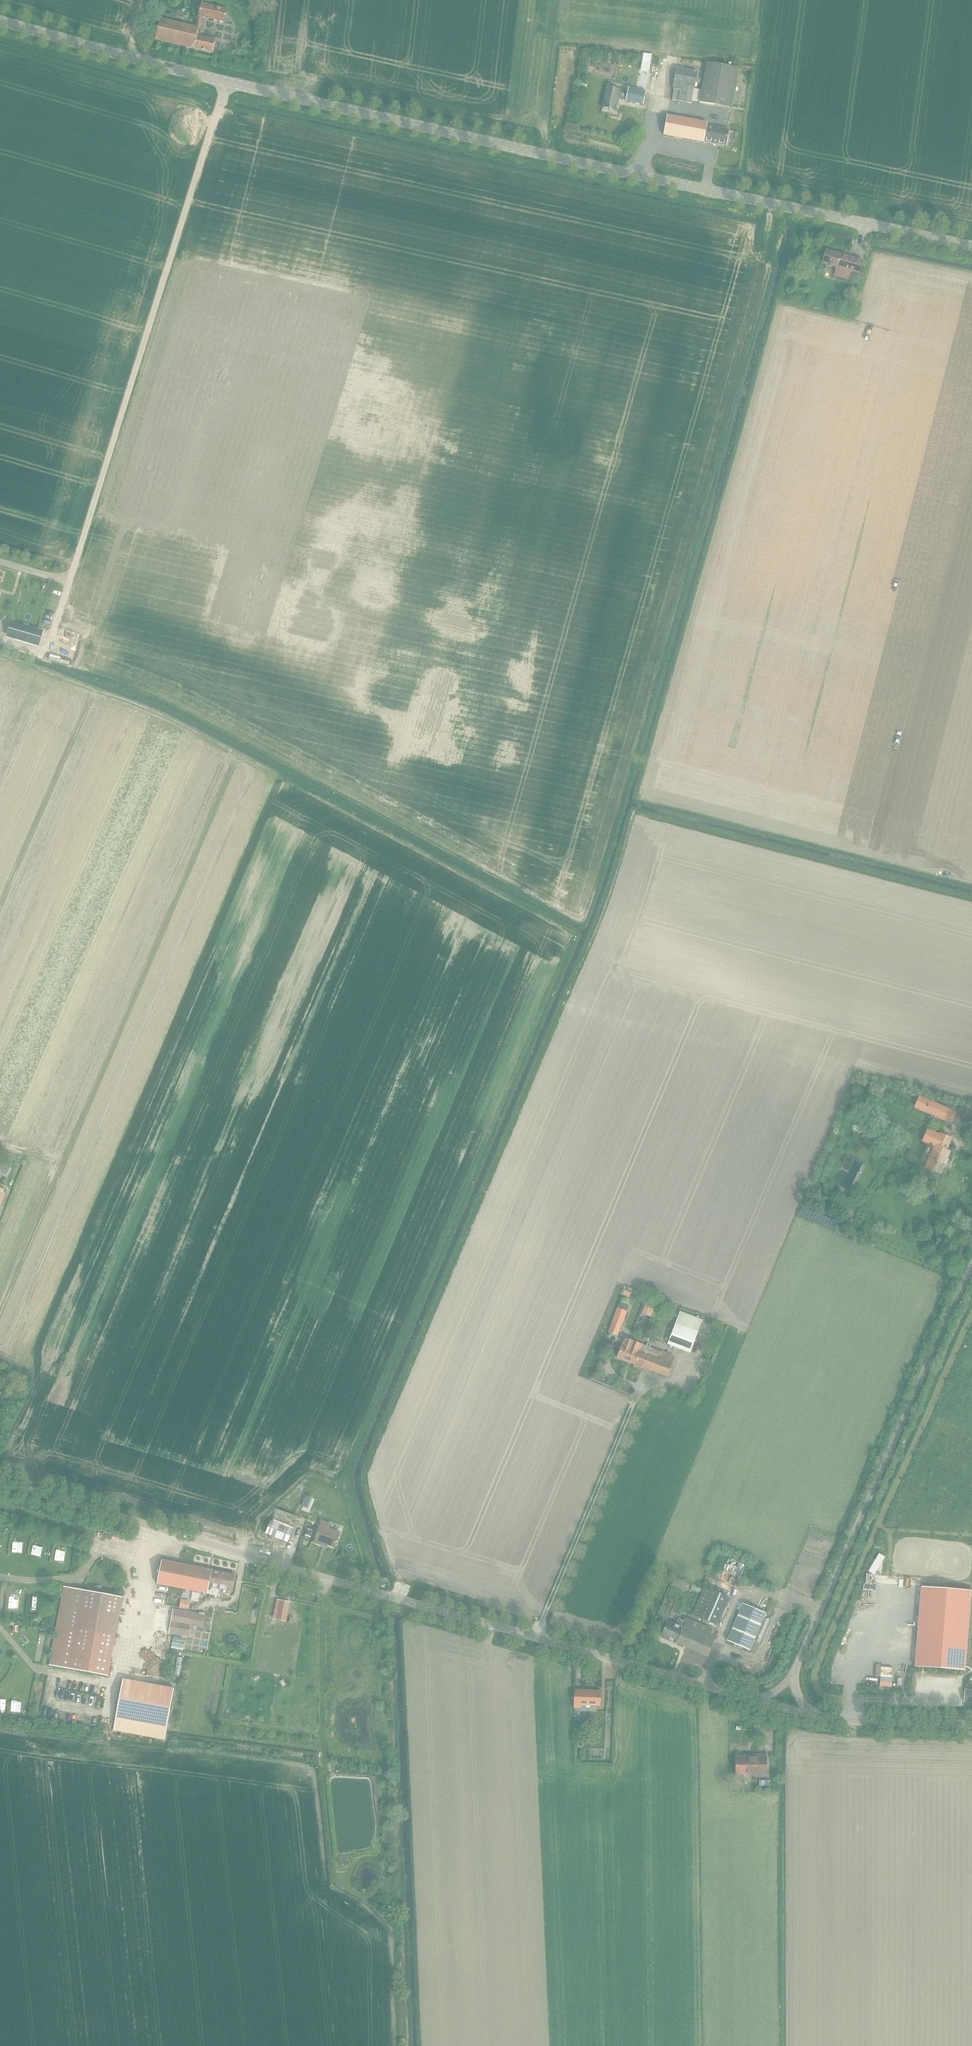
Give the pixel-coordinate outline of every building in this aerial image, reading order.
[(224,22),(227,9),(201,3),(198,16),(197,16),(195,27),(160,18),(155,39),(193,49),(213,53),(215,40),(197,36),(199,28),(200,28),(202,17),(224,22)] [(699,102),(729,107),(737,68),(706,62),(699,102)] [(692,103),(697,71),(677,68),(674,88),(675,89),(673,99),(678,100),(680,89),(681,90),(679,101),(692,103)] [(607,86),(602,107),(616,110),(618,100),(626,102),(626,100),(644,104),(647,91),(629,87),(628,90),(621,89),(607,86)] [(704,142),(706,126),(707,123),(667,115),(663,135),(703,142),(704,142)] [(729,130),(706,126),(704,142),(726,146),(729,130)] [(859,272),(862,259),(826,249),(822,261),(838,266),(836,274),(848,277),(850,270),(859,272)] [(45,642),(49,627),(17,617),(12,632),(45,642)] [(919,1096),(914,1107),(928,1113),(929,1112),(938,1116),(937,1117),(951,1123),(956,1112),(919,1096)] [(927,1130),(922,1141),(934,1146),(925,1168),(939,1174),(942,1168),(943,1168),(947,1159),(946,1159),(949,1151),(947,1150),(951,1138),(939,1133),(939,1134),(927,1130)] [(7,1177),(12,1165),(0,1160),(0,1174),(7,1177)] [(618,1307),(612,1322),(621,1326),(627,1311),(618,1307)] [(690,1352),(702,1320),(680,1311),(667,1344),(690,1352)] [(632,1349),(635,1341),(624,1337),(617,1357),(634,1364),(634,1363),(638,1354),(631,1351),(632,1349)] [(634,1363),(634,1364),(633,1366),(641,1369),(642,1366),(667,1376),(675,1356),(635,1341),(632,1349),(631,1351),(638,1354),(634,1363)] [(334,1547),(339,1532),(328,1529),(330,1523),(321,1520),(313,1542),(322,1545),(323,1543),(334,1547)] [(157,1583),(207,1593),(218,1595),(219,1589),(230,1591),(233,1574),(162,1559),(157,1583)] [(108,1676),(115,1636),(123,1597),(63,1586),(49,1665),(108,1676)] [(717,1626),(729,1597),(704,1587),(693,1615),(717,1626)] [(970,1599),(922,1595),(915,1675),(963,1679),(970,1599)] [(286,1621),(289,1601),(277,1599),(273,1618),(286,1621)] [(749,1651),(765,1613),(743,1603),(726,1641),(749,1651)] [(202,1627),(204,1615),(156,1606),(150,1642),(165,1644),(167,1631),(185,1634),(187,1624),(202,1627)] [(708,1657),(719,1632),(685,1617),(684,1620),(679,1618),(676,1625),(667,1621),(661,1636),(708,1657)] [(122,1678),(113,1730),(165,1739),(174,1688),(122,1678)] [(600,1705),(601,1690),(575,1689),(574,1707),(581,1707),(582,1705),(600,1705)] [(965,1689),(964,1701),(971,1702),(971,1690),(965,1689)] [(766,1773),(765,1754),(748,1754),(748,1756),(736,1756),(736,1773),(766,1773)]
